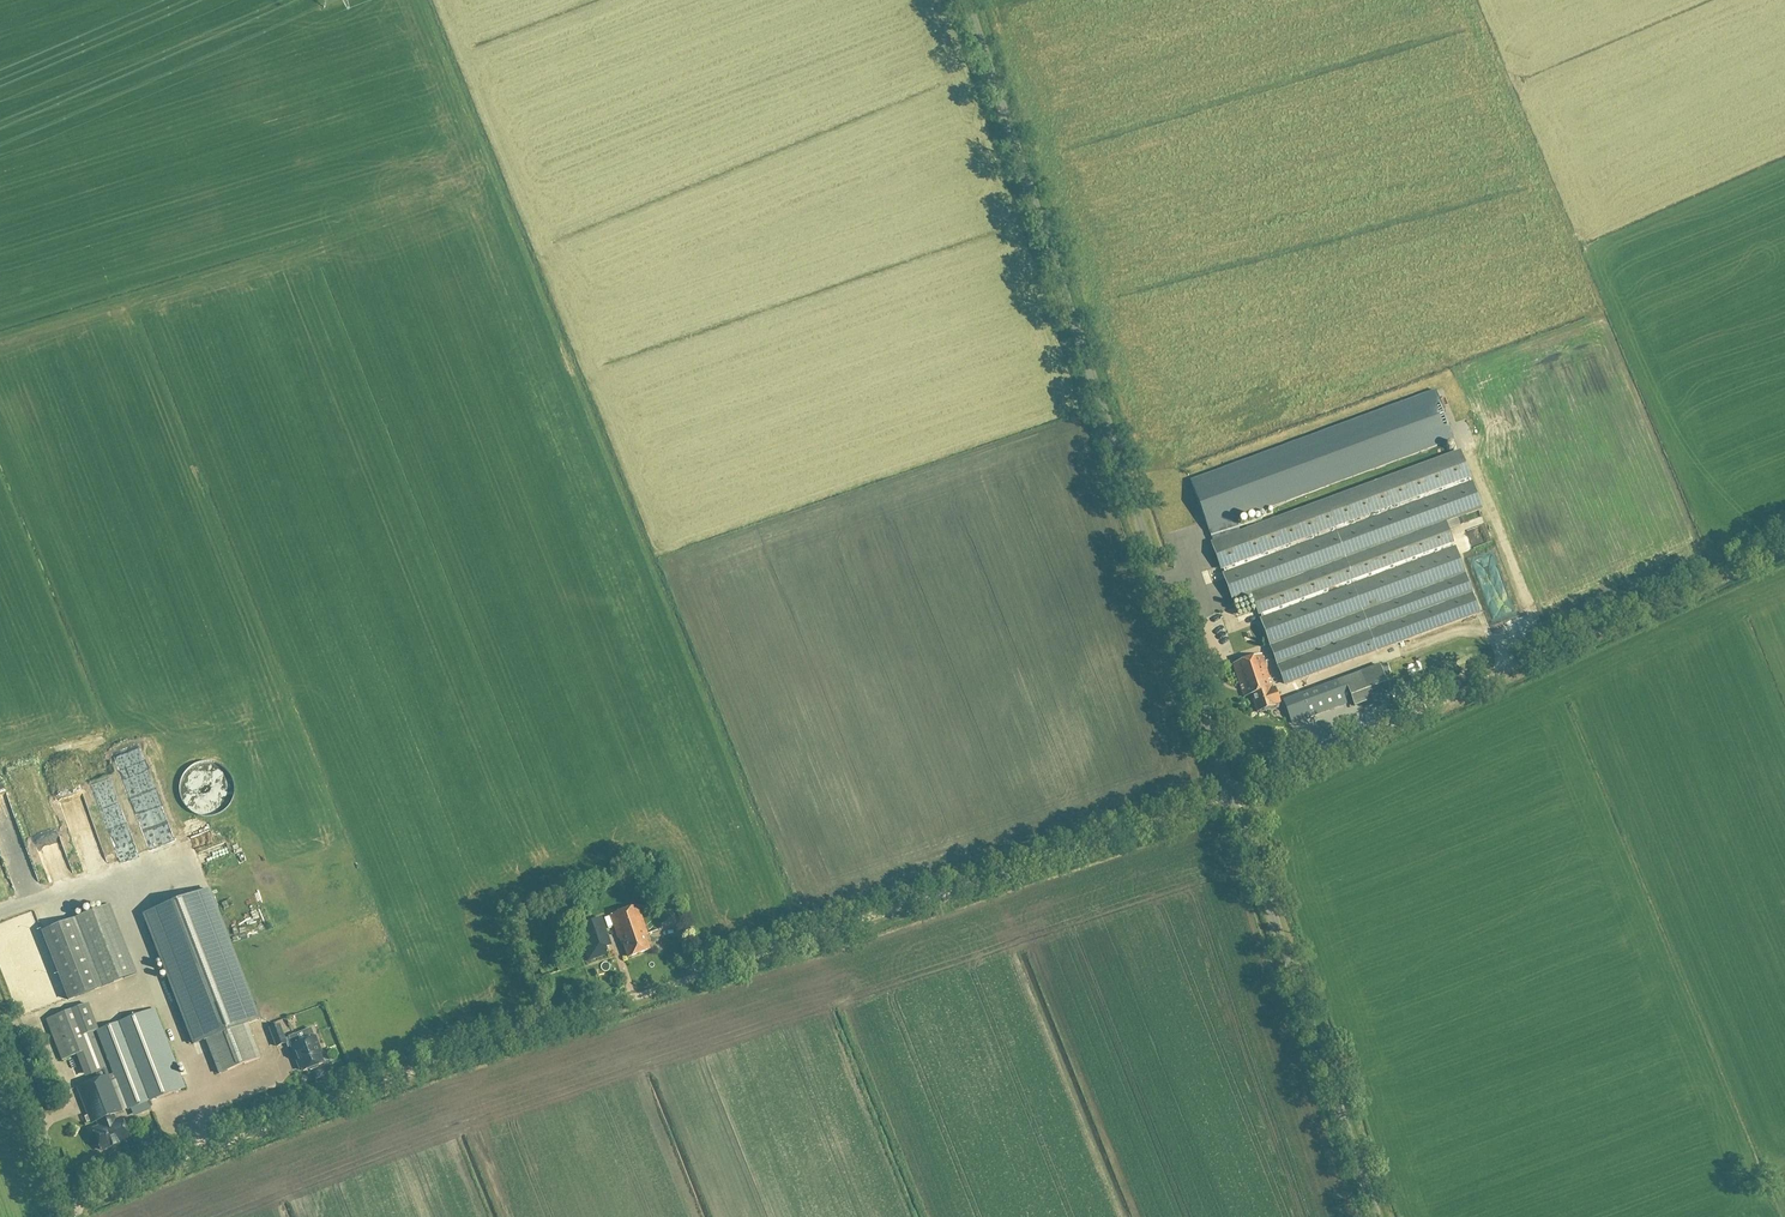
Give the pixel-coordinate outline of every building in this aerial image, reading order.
[(1191,481),(1213,542),(1241,532),(1237,521),(1455,442),(1437,392),(1191,481)] [(1241,532),(1213,542),(1235,601),(1253,594),(1286,685),(1477,616),(1444,525),(1480,512),(1459,453),(1241,532)] [(1458,552),(1473,549),(1467,523),(1452,526),(1458,552)] [(1207,575),(1211,585),(1217,583),(1213,573),(1207,575)] [(1243,697),(1250,695),(1256,713),(1275,707),(1274,705),(1279,703),(1274,688),(1272,688),(1261,655),(1233,665),(1243,697)] [(1291,724),(1352,702),(1353,706),(1389,693),(1379,666),(1283,702),(1291,724)] [(23,802),(36,843),(46,839),(46,836),(57,833),(46,795),(23,802)] [(0,817),(0,829),(2,828),(3,832),(19,829),(16,814),(0,817)] [(229,842),(223,844),(228,855),(234,852),(229,842)] [(213,859),(225,857),(223,846),(210,848),(213,859)] [(260,1058),(253,1040),(247,1024),(259,1019),(209,890),(144,915),(194,1045),(206,1040),(219,1074),(260,1058)] [(609,915),(616,937),(620,936),(628,958),(650,950),(645,935),(647,934),(638,906),(609,915)] [(102,988),(75,919),(41,932),(68,1001),(102,988)] [(587,962),(607,956),(596,921),(575,927),(587,962)] [(97,1139),(93,1141),(96,1148),(100,1147),(101,1150),(118,1144),(129,1140),(126,1130),(127,1127),(125,1123),(122,1121),(122,1120),(115,1122),(112,1116),(123,1112),(111,1082),(115,1080),(127,1110),(185,1088),(154,1009),(99,1030),(89,1004),(47,1020),(62,1060),(85,1051),(97,1081),(77,1089),(91,1124),(98,1121),(100,1128),(93,1131),(97,1139)] [(270,1029),(277,1047),(286,1043),(279,1025),(270,1029)] [(310,1070),(317,1068),(318,1065),(323,1063),(319,1053),(321,1052),(315,1037),(291,1046),(295,1056),(297,1056),(299,1061),(298,1064),(300,1068),(303,1069),(303,1071),(308,1069),(310,1070)]
